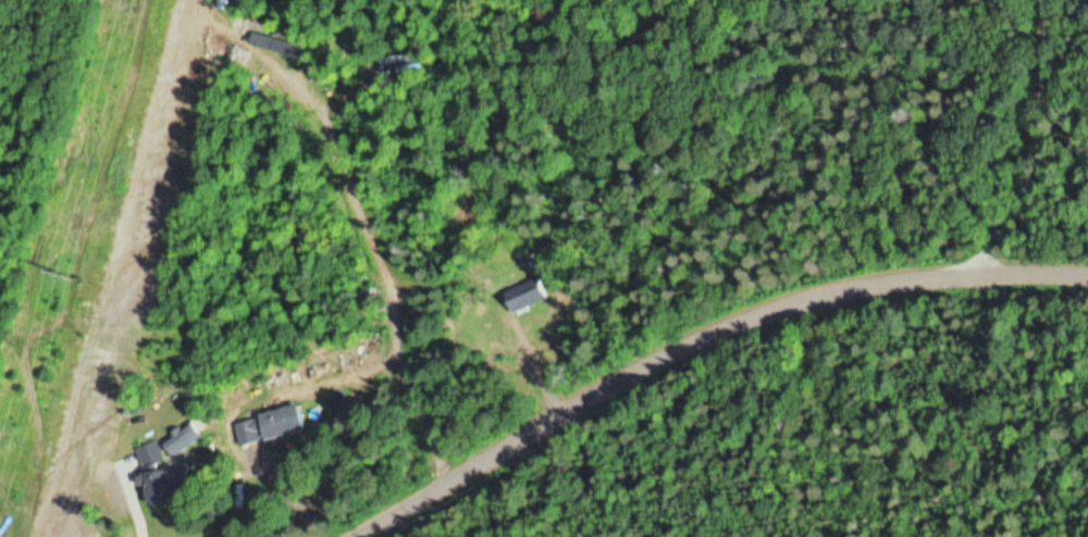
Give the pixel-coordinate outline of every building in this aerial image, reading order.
[(507,287),(513,308),(548,299),(542,278),(507,287)] [(304,429),(298,404),(231,421),(237,446),(304,429)] [(200,432),(186,417),(161,441),(175,455),(200,432)] [(136,448),(145,470),(164,462),(155,440),(136,448)] [(146,471),(148,504),(189,501),(186,468),(146,471)]
